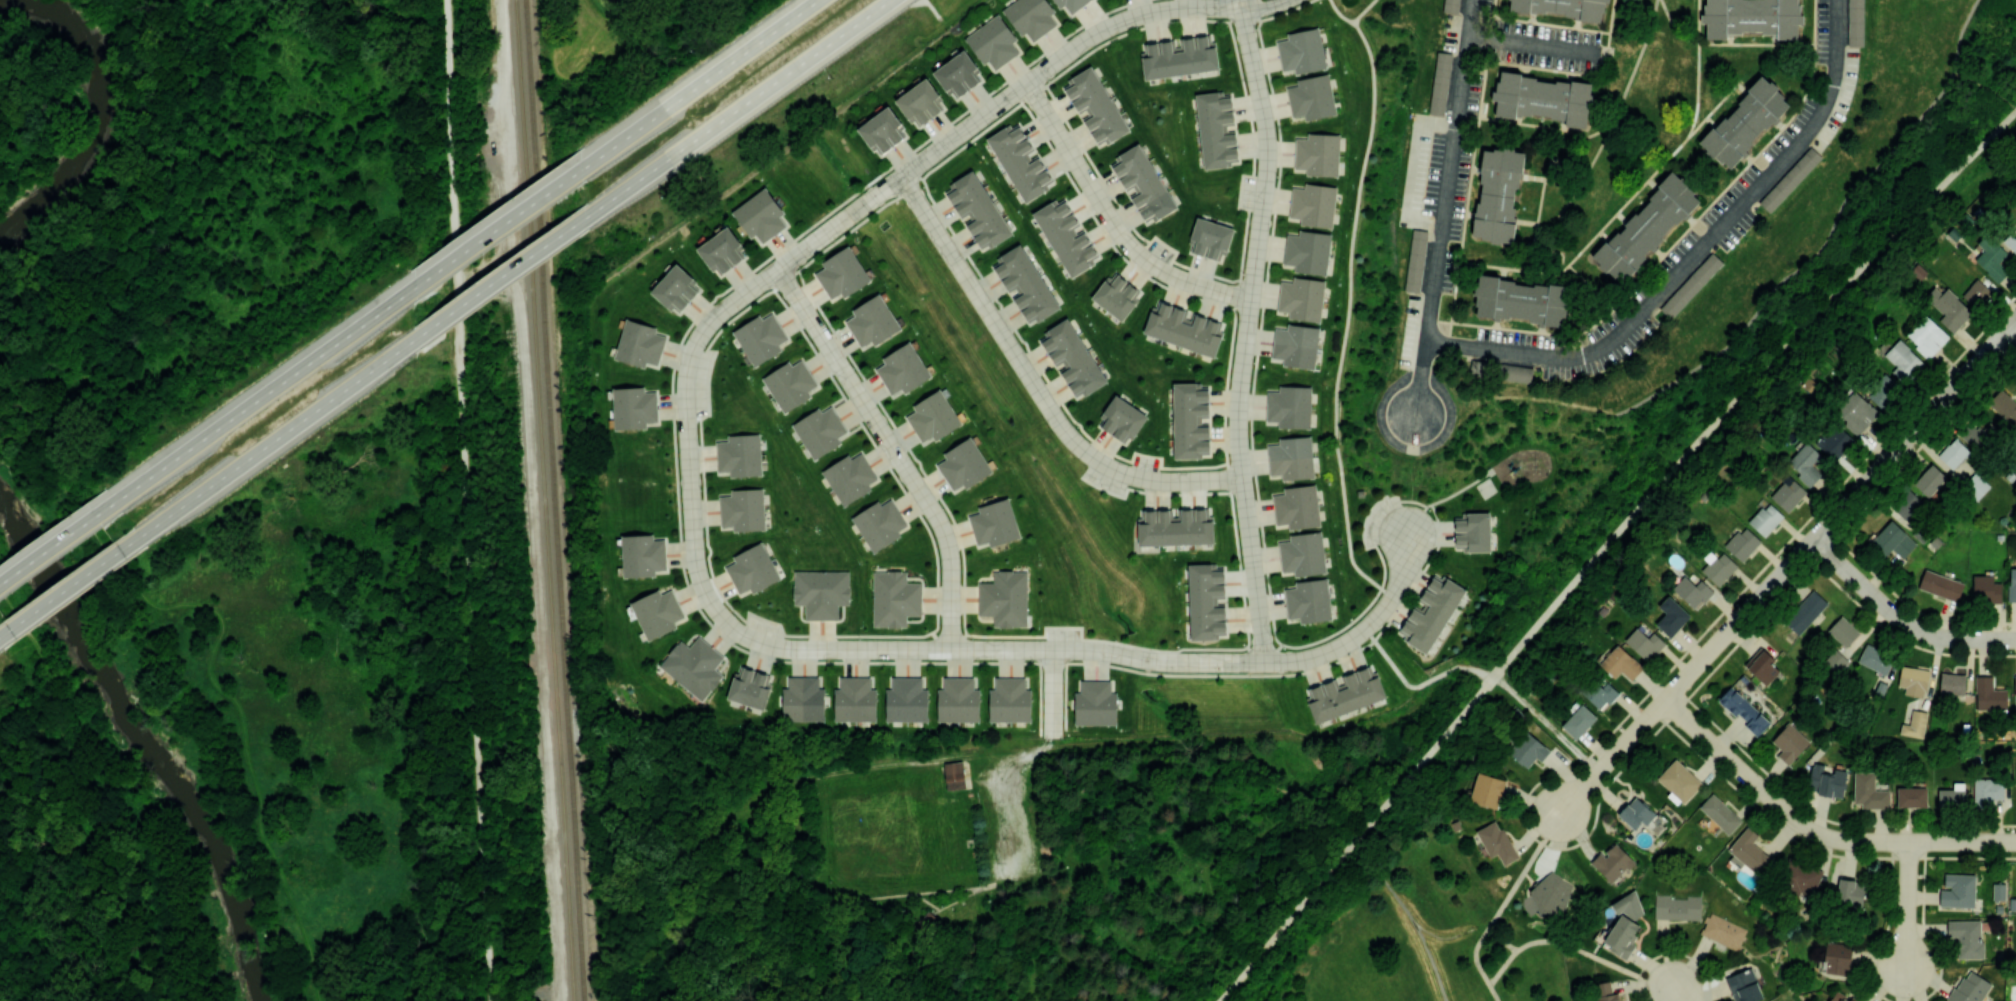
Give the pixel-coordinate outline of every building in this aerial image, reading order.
[(1051,14),(1054,12),(1046,0),(1015,0),(1002,9),(1021,37),(1026,33),(1032,41),(1057,25),(1051,14)] [(1065,5),(1070,13),(1092,0),(1053,0),(1058,9),(1065,5)] [(1442,11),(1444,0),(1459,0),(1457,13),(1442,11)] [(1602,17),(1603,2),(1609,3),(1609,0),(1508,0),(1507,12),(1602,17)] [(1705,23),(1706,39),(1727,38),(1727,34),(1776,32),(1776,39),(1798,38),(1798,23),(1801,23),(1800,0),(1704,0),(1705,23)] [(1016,40),(999,14),(964,36),(982,65),(989,61),(994,69),(1020,53),(1013,42),(1016,40)] [(1286,33),(1288,39),(1277,41),(1282,71),(1293,69),(1294,74),(1326,68),(1318,27),(1286,33)] [(1144,79),(1219,69),(1216,46),(1209,47),(1207,35),(1179,39),(1180,51),(1172,52),(1171,40),(1145,44),(1147,51),(1140,52),(1144,79)] [(933,71),(953,100),(980,82),(974,74),(979,70),(965,50),(933,71)] [(1437,52),(1450,54),(1442,115),(1429,113),(1437,52)] [(1083,118),(1099,147),(1129,131),(1093,66),(1062,84),(1077,112),(1085,108),(1089,115),(1083,118)] [(1304,120),(1336,114),(1329,73),(1296,79),(1297,85),(1286,87),(1292,117),(1304,115),(1304,120)] [(1790,102),(1761,75),(1698,145),(1728,171),(1790,102)] [(1592,80),(1499,76),(1498,90),(1491,90),(1491,100),(1496,100),(1495,115),(1565,118),(1565,127),(1586,128),(1586,112),(1590,113),(1592,80)] [(914,128),(946,108),(928,78),(896,97),(914,128)] [(1196,94),(1204,169),(1228,166),(1227,159),(1238,158),(1235,133),(1223,134),(1222,123),(1234,121),(1231,97),(1218,98),(1218,92),(1196,94)] [(1024,203),(1049,190),(1045,183),(1051,179),(1039,157),(1029,163),(1023,153),(1033,148),(1020,126),(1008,132),(1005,127),(987,137),(1024,203)] [(1295,168),(1306,168),(1306,175),(1338,176),(1339,134),(1307,133),(1307,138),(1295,138),(1295,168)] [(1115,156),(1118,163),(1112,166),(1124,189),(1132,185),(1136,193),(1130,195),(1146,225),(1176,209),(1141,143),(1115,156)] [(1521,151),(1481,147),(1474,239),(1514,242),(1521,151)] [(1822,157),(1810,147),(1758,202),(1769,213),(1822,157)] [(943,188),(959,216),(967,211),(971,219),(965,223),(981,251),(1011,234),(975,170),(943,188)] [(1700,200),(1697,197),(1688,184),(1671,170),(1636,213),(1622,222),(1625,227),(1612,237),(1611,238),(1602,244),(1591,257),(1596,261),(1599,265),(1621,283),(1628,278),(1652,250),(1671,226),(1686,216),(1700,200)] [(1336,186),(1304,183),(1304,188),(1292,187),(1289,217),(1300,218),(1300,225),(1333,228),(1336,186)] [(762,244),(787,226),(780,216),(784,213),(764,187),(731,212),(751,238),(755,235),(762,244)] [(1032,213),(1071,278),(1094,264),(1091,257),(1097,254),(1084,232),(1074,238),(1069,228),(1078,223),(1065,201),(1054,207),(1051,202),(1032,213)] [(1234,228),(1197,217),(1187,251),(1217,260),(1221,249),(1227,251),(1234,228)] [(742,245),(727,225),(697,248),(718,276),(743,257),(737,249),(742,245)] [(1405,290),(1421,292),(1427,230),(1411,228),(1405,290)] [(1326,275),(1331,233),(1299,230),(1298,235),(1286,234),(1283,264),(1294,265),(1294,271),(1326,275)] [(2015,253),(2015,232),(2006,243),(2015,253)] [(1977,243),(1984,250),(1974,260),(1998,283),(2009,271),(1999,262),(2007,253),(1986,233),(1977,243)] [(1006,290),(1014,285),(1019,293),(1013,297),(1029,325),(1059,308),(1022,244),(991,262),(1006,290)] [(843,297),(871,281),(849,245),(821,262),(824,268),(815,273),(830,300),(840,293),(843,297)] [(1723,263),(1711,252),(1659,308),(1670,319),(1723,263)] [(677,314),(698,292),(689,284),(694,279),(677,263),(651,290),(677,314)] [(1090,299),(1123,321),(1137,300),(1132,297),(1138,289),(1117,275),(1110,284),(1104,280),(1090,299)] [(1325,280),(1293,276),(1292,282),(1281,281),(1277,311),(1289,312),(1288,318),(1320,322),(1325,280)] [(1565,328),(1569,286),(1477,276),(1473,315),(1529,320),(1529,322),(1538,323),(1538,325),(1565,328)] [(1991,292),(1977,278),(1962,295),(1976,308),(1991,292)] [(1973,312),(1947,288),(1941,293),(1934,287),(1924,297),(1943,314),(1938,320),(1953,333),(1973,312)] [(860,347),(871,341),(873,345),(901,329),(880,293),(851,309),(854,315),(845,320),(860,347)] [(1143,334),(1215,357),(1223,331),(1217,330),(1219,322),(1207,318),(1207,317),(1192,312),(1188,323),(1181,321),(1185,309),(1160,302),(1159,308),(1152,306),(1143,334)] [(732,331),(754,367),(782,350),(779,344),(788,338),(772,313),(762,319),(759,314),(732,331)] [(1928,358),(1949,336),(1925,314),(1904,335),(1928,358)] [(1107,381),(1068,318),(1037,337),(1054,364),(1061,360),(1065,366),(1059,370),(1077,400),(1107,381)] [(666,336),(655,333),(657,327),(625,319),(614,359),(645,367),(647,362),(658,366),(666,336)] [(1271,358),(1283,359),(1282,365),(1314,369),(1319,327),(1287,323),(1286,329),(1275,327),(1271,358)] [(1925,363),(1898,339),(1883,355),(1895,366),(1891,371),(1906,384),(1925,363)] [(904,393),(931,377),(910,341),(882,357),(885,363),(876,369),(891,395),(901,389),(904,393)] [(762,377),(783,413),(811,397),(808,391),(818,385),(802,359),(791,365),(789,361),(762,377)] [(1533,368),(1504,363),(1501,379),(1530,383),(1533,368)] [(1883,410),(1902,389),(1882,371),(1863,392),(1883,410)] [(1174,458),(1197,458),(1197,451),(1209,451),(1209,426),(1197,426),(1197,414),(1208,414),(1208,389),(1196,389),(1196,383),(1174,383),(1174,458)] [(1311,386),(1279,385),(1279,391),(1267,391),(1266,421),(1278,421),(1278,427),(1310,428),(1311,386)] [(612,387),(614,429),(647,428),(647,422),(658,421),(657,391),(645,392),(645,386),(612,387)] [(912,405),(916,411),(906,417),(922,443),(932,436),(934,441),(962,424),(941,388),(912,405)] [(2015,422),(2015,402),(2000,388),(1987,403),(2005,420),(2009,415),(2015,422)] [(1878,413),(1853,389),(1832,412),(1857,435),(1878,413)] [(1148,415),(1115,394),(1100,417),(1102,418),(1098,425),(1123,441),(1129,431),(1135,435),(1148,415)] [(848,431),(832,406),(821,412),(819,408),(792,424),(813,460),(841,443),(838,437),(848,431)] [(1979,452),(1999,430),(1987,419),(1981,426),(1973,419),(1959,434),(1979,452)] [(1853,440),(1834,422),(1815,443),(1834,461),(1853,440)] [(761,475),(760,433),(727,435),(728,441),(716,441),(717,471),(729,471),(729,476),(761,475)] [(993,472),(971,436),(942,453),(946,459),(937,464),(952,490),(963,484),(965,488),(993,472)] [(1268,445),(1269,475),(1282,474),(1282,479),(1313,478),(1311,436),(1279,437),(1279,444),(1268,445)] [(1952,469),(1969,451),(1955,437),(1938,455),(1952,469)] [(1821,455),(1806,441),(1785,464),(1809,487),(1822,474),(1812,464),(1821,455)] [(821,471),(843,506),(871,489),(868,484),(878,478),(861,452),(851,458),(848,453),(821,471)] [(1913,485),(1930,498),(1946,475),(1930,463),(1913,485)] [(1976,499),(1990,486),(1977,472),(1963,485),(1976,499)] [(1787,512),(1807,492),(1789,475),(1770,496),(1787,512)] [(1320,526),(1315,484),(1283,488),(1284,494),(1273,495),(1276,525),(1288,523),(1288,529),(1320,526)] [(765,530),(763,488),(731,489),(731,496),(720,496),(721,526),(733,525),(733,531),(765,530)] [(1923,502),(1909,490),(1892,508),(1906,521),(1923,502)] [(851,517),(873,553),(901,535),(898,530),(907,524),(891,498),(881,504),(879,500),(851,517)] [(976,545),(988,542),(989,546),(1019,539),(1010,498),(977,505),(979,513),(969,515),(976,545)] [(1764,537),(1784,516),(1768,501),(1748,522),(1764,537)] [(1139,545),(1214,543),(1213,520),(1206,520),(1206,508),(1179,509),(1179,519),(1170,520),(1169,509),(1144,510),(1145,518),(1138,518),(1139,545)] [(1490,513),(1455,513),(1455,548),(1463,548),(1463,552),(1490,551),(1490,513)] [(1870,542),(1885,556),(1891,550),(1902,559),(1916,543),(1891,520),(1870,542)] [(1724,546),(1741,562),(1761,541),(1744,525),(1724,546)] [(1326,572),(1322,531),(1288,534),(1289,541),(1278,542),(1281,572),(1293,571),(1294,576),(1326,572)] [(622,535),(623,577),(655,576),(655,570),(667,570),(666,539),(654,539),(654,534),(622,535)] [(780,579),(762,541),(732,556),(735,562),(725,567),(738,594),(749,589),(751,593),(780,579)] [(1738,565),(1723,552),(1717,558),(1710,551),(1703,558),(1708,562),(1701,570),(1719,587),(1738,565)] [(1191,640),(1213,639),(1213,632),(1226,632),(1224,570),(1211,570),(1211,564),(1189,564),(1191,640)] [(1918,587),(1957,602),(1964,583),(1925,569),(1918,587)] [(850,571),(794,570),(793,604),(805,605),(805,619),(838,620),(838,604),(849,604),(850,571)] [(873,571),(873,627),(907,626),(907,616),(922,616),(921,582),(907,582),(907,570),(873,571)] [(1027,570),(993,570),(993,582),(978,581),(978,616),(993,616),(993,626),(1027,627),(1027,570)] [(1700,579),(1695,585),(1684,575),(1672,588),(1696,610),(1713,591),(1700,579)] [(1993,576),(1974,575),(1973,601),(2001,602),(2001,583),(1993,582),(1993,576)] [(1428,653),(1466,589),(1447,578),(1444,584),(1432,577),(1426,587),(1419,599),(1426,603),(1421,612),(1413,607),(1397,635),(1428,653)] [(1332,620),(1327,578),(1294,581),(1295,587),(1284,588),(1287,619),(1299,617),(1300,623),(1332,620)] [(630,602),(646,640),(677,627),(674,621),(684,617),(673,589),(661,594),(659,589),(630,602)] [(1798,635),(1828,603),(1813,589),(1783,621),(1798,635)] [(1670,637),(1691,616),(1669,595),(1658,606),(1665,613),(1656,623),(1670,637)] [(1845,648),(1860,632),(1841,615),(1827,630),(1845,648)] [(1647,661),(1665,642),(1654,632),(1648,637),(1637,627),(1624,640),(1647,661)] [(703,701),(723,675),(714,669),(724,656),(698,636),(689,647),(679,639),(658,666),(703,701)] [(1894,657),(1866,643),(1857,661),(1886,675),(1894,657)] [(1621,670),(1631,680),(1643,667),(1618,644),(1599,664),(1614,678),(1621,670)] [(1744,665),(1766,685),(1780,671),(1772,664),(1776,660),(1761,647),(1744,665)] [(1824,660),(1837,672),(1848,660),(1835,648),(1824,660)] [(768,674),(737,665),(727,699),(764,710),(772,684),(765,682),(768,674)] [(1929,669),(1900,665),(1898,686),(1905,687),(1904,694),(1925,697),(1929,669)] [(1386,699),(1379,675),(1371,677),(1368,667),(1337,677),(1337,679),(1304,689),(1315,722),(1386,699)] [(1965,694),(1965,674),(1940,673),(1939,693),(1965,694)] [(2006,709),(2007,689),(1992,689),(1993,675),(1976,675),(1975,709),(2006,709)] [(782,721),(824,721),(824,705),(826,705),(826,688),(819,687),(819,677),(788,676),(788,688),(783,688),(782,721)] [(834,721),(876,721),(876,688),(870,688),(870,677),(840,677),(840,689),(834,689),(834,721)] [(885,688),(886,721),(928,721),(927,688),(921,688),(921,677),(891,677),(892,688),(885,688)] [(937,721),(979,721),(979,689),(974,689),(974,677),(943,677),(943,689),(937,689),(937,721)] [(989,721),(1031,721),(1030,689),(1025,689),(1025,677),(994,677),(995,689),(989,689),(989,721)] [(1600,711),(1618,693),(1604,678),(1586,696),(1600,711)] [(1111,680),(1080,680),(1080,692),(1074,692),(1075,724),(1116,724),(1116,692),(1111,692),(1111,680)] [(1758,736),(1770,722),(1731,686),(1718,699),(1758,736)] [(1561,726),(1576,740),(1597,717),(1582,703),(1561,726)] [(1899,734),(1923,738),(1927,711),(1912,709),(1909,724),(1901,723),(1899,734)] [(1771,741),(1781,750),(1776,755),(1788,765),(1810,741),(1789,722),(1771,741)] [(1550,748),(1523,730),(1507,753),(1528,768),(1535,758),(1541,762),(1550,748)] [(1703,784),(1675,758),(1656,777),(1684,804),(1703,784)] [(945,762),(948,792),(968,790),(964,760),(945,762)] [(1846,771),(1834,769),(1833,774),(1823,773),(1824,764),(1812,762),(1808,792),(1843,797),(1846,771)] [(1853,806),(1890,807),(1890,790),(1875,790),(1875,772),(1854,771),(1853,806)] [(1469,801),(1497,809),(1505,780),(1478,772),(1469,801)] [(2004,799),(2003,782),(1994,782),(1994,778),(1973,778),(1974,807),(1993,807),(1993,799),(2004,799)] [(1926,787),(1897,788),(1897,807),(1927,806),(1926,787)] [(1966,808),(1965,789),(1937,789),(1938,809),(1966,808)] [(1742,820),(1712,792),(1699,807),(1728,835),(1742,820)] [(1641,822),(1646,826),(1656,815),(1635,795),(1617,815),(1634,830),(1641,822)] [(1476,830),(1490,857),(1497,853),(1503,865),(1518,857),(1498,819),(1476,830)] [(1752,843),(1759,835),(1747,825),(1727,850),(1760,875),(1773,859),(1752,843)] [(1590,861),(1611,883),(1634,862),(1615,841),(1603,853),(1601,851),(1590,861)] [(1813,898),(1821,870),(1792,861),(1784,889),(1813,898)] [(798,867),(800,883),(813,881),(811,865),(798,867)] [(1573,880),(1542,872),(1532,910),(1563,918),(1573,880)] [(1939,906),(1974,907),(1975,874),(1944,873),(1944,888),(1940,888),(1939,906)] [(1854,886),(1855,877),(1838,876),(1837,906),(1863,907),(1864,886),(1854,886)] [(2005,883),(1993,883),(1993,898),(2005,898),(2005,883)] [(1621,913),(1602,945),(1625,958),(1642,927),(1635,922),(1643,909),(1637,906),(1642,896),(1628,888),(1615,909),(1621,913)] [(1701,897),(1655,895),(1654,918),(1700,920),(1701,897)] [(1746,929),(1711,912),(1701,933),(1737,950),(1746,929)] [(1982,958),(1982,920),(1947,920),(1947,937),(1958,937),(1958,958),(1982,958)] [(1827,941),(1823,972),(1848,975),(1853,945),(1827,941)] [(1735,1000),(1754,1000),(1763,997),(1750,967),(1725,977),(1735,1000)] [(1949,1000),(1981,1000),(1992,984),(1967,968),(1947,1000),(1949,1000)] [(1613,980),(1594,983),(1597,1000),(1616,1000),(1613,980)] [(1836,989),(1828,1000),(1855,1000),(1836,989)]
